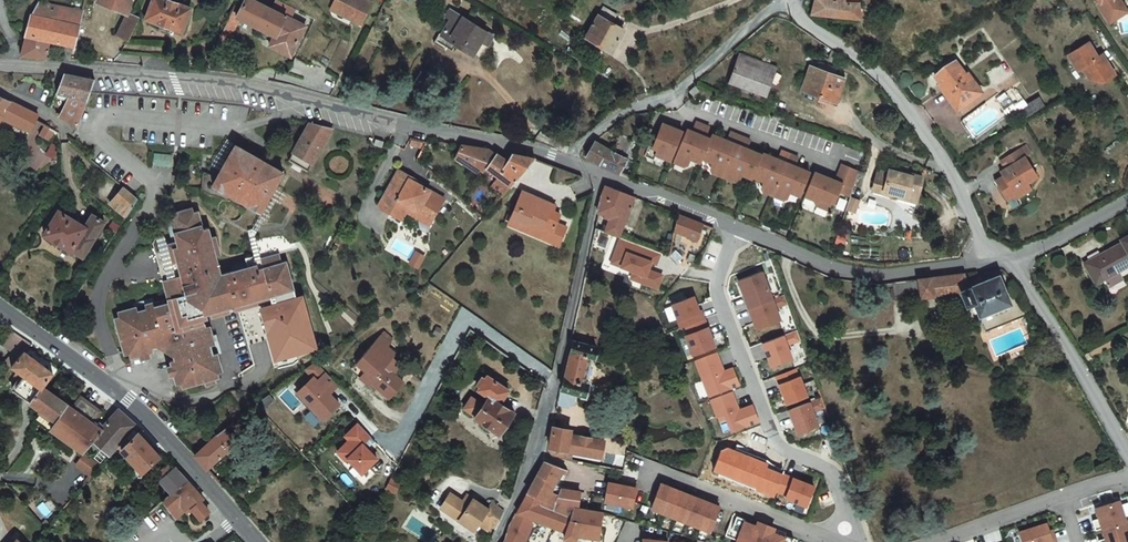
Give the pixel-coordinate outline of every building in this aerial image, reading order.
[(96,2),(126,13),(132,0),(97,0),(96,2)] [(144,18),(181,32),(189,9),(167,0),(151,0),(144,18)] [(228,21),(224,29),(218,41),(226,45),(240,18),(236,16),(243,0),(238,0),(228,21)] [(252,0),(243,0),(236,16),(240,18),(273,36),(268,45),(290,56),(305,26),(291,19),(296,9),(279,0),(276,0),(271,10),(252,0)] [(271,10),(276,0),(252,0),(271,10)] [(331,5),(347,13),(347,12),(353,15),(351,19),(360,24),(371,3),(365,0),(334,0),(331,5)] [(861,18),(860,0),(815,0),(814,15),(861,18)] [(1092,12),(1090,13),(1102,32),(1120,22),(1108,3),(1107,0),(1085,0),(1092,12)] [(49,42),(67,46),(74,47),(74,45),(76,42),(77,35),(79,26),(82,12),(80,11),(37,2),(35,6),(33,11),(30,16),(29,18),(29,21),(25,36),(49,42)] [(328,9),(351,19),(353,15),(347,12),(347,13),(331,5),(328,9)] [(603,7),(586,37),(612,52),(623,30),(612,23),(617,15),(603,7)] [(139,18),(126,13),(114,34),(128,39),(130,40),(139,18)] [(456,17),(446,33),(462,42),(459,49),(475,58),(488,35),(456,17)] [(446,33),(440,44),(456,53),(459,49),(462,42),(446,33)] [(23,39),(19,55),(23,56),(31,56),(45,57),(49,42),(25,36),(23,39)] [(70,60),(74,47),(67,46),(63,59),(70,60)] [(839,53),(832,47),(827,59),(836,62),(839,53)] [(740,52),(737,60),(774,73),(777,64),(740,52)] [(1090,56),(1082,61),(1091,74),(1098,70),(1090,56)] [(737,60),(730,81),(766,94),(774,73),(737,60)] [(811,66),(803,89),(834,99),(842,77),(833,74),(835,66),(818,60),(816,67),(811,66)] [(1108,87),(1098,70),(1091,74),(1082,61),(1062,73),(1072,88),(1078,84),(1088,101),(1108,87)] [(68,122),(77,128),(95,79),(87,77),(64,73),(56,92),(67,95),(58,116),(61,118),(68,122)] [(966,102),(942,74),(924,89),(947,117),(966,102)] [(0,96),(0,117),(29,132),(36,119),(38,116),(36,115),(34,114),(33,112),(31,111),(28,110),(26,109),(14,103),(0,96)] [(1036,115),(1031,106),(1013,116),(1018,125),(1036,115)] [(327,116),(316,113),(295,152),(290,159),(309,170),(339,119),(334,117),(327,116)] [(722,178),(738,138),(729,135),(724,149),(721,148),(722,146),(720,141),(710,138),(709,142),(704,140),(708,131),(694,126),(690,135),(689,139),(684,137),(673,165),(683,169),(688,167),(691,160),(701,164),(703,160),(713,163),(710,170),(712,175),(722,178)] [(59,133),(49,127),(43,138),(52,144),(59,133)] [(671,163),(681,136),(663,129),(657,144),(643,139),(640,146),(637,158),(653,164),(655,157),(671,163)] [(594,141),(586,156),(587,157),(590,159),(594,161),(599,164),(604,167),(609,169),(616,172),(625,158),(634,162),(639,144),(620,134),(612,151),(594,141)] [(234,141),(227,137),(212,164),(221,169),(227,158),(225,157),(234,141)] [(423,147),(425,140),(410,137),(408,144),(423,147)] [(802,194),(810,173),(801,169),(796,171),(795,173),(793,173),(798,159),(781,152),(775,166),(773,165),(773,163),(772,158),(762,155),(762,157),(752,153),(748,155),(747,157),(745,156),(750,142),(741,139),(725,179),(735,183),(740,181),(743,174),(753,178),(754,176),(764,180),(762,187),(764,192),(784,199),(789,197),(791,190),(802,194)] [(283,171),(235,144),(227,158),(221,169),(213,184),(261,212),(263,208),(269,197),(275,185),(283,171)] [(503,160),(489,149),(485,149),(480,148),(474,147),(461,144),(455,155),(477,170),(481,164),(497,175),(512,185),(521,174),(503,160)] [(503,160),(521,174),(534,159),(531,158),(527,157),(522,156),(511,153),(508,158),(505,157),(503,160)] [(1017,155),(1011,159),(1016,167),(1017,167),(1023,163),(1017,155)] [(1016,167),(1011,159),(992,171),(997,179),(991,182),(994,187),(987,192),(998,210),(1003,207),(1005,210),(1023,199),(1019,193),(1029,187),(1017,167),(1016,167)] [(850,195),(860,170),(843,163),(836,181),(832,179),(831,182),(826,180),(827,177),(814,172),(805,196),(815,199),(817,204),(829,209),(832,201),(835,202),(839,191),(850,195)] [(872,189),(896,195),(897,192),(908,195),(910,188),(920,191),(924,173),(913,170),(912,173),(889,167),(888,170),(878,168),(872,189)] [(385,210),(402,220),(409,208),(437,224),(449,202),(427,190),(422,187),(419,191),(413,187),(417,180),(405,174),(385,210)] [(512,185),(497,175),(490,185),(504,195),(508,190),(512,185)] [(428,187),(417,180),(413,187),(419,191),(422,187),(427,190),(428,187)] [(635,196),(605,184),(601,194),(601,195),(600,201),(598,209),(597,211),(599,212),(595,227),(618,237),(635,196)] [(252,240),(264,219),(267,221),(271,213),(269,212),(275,201),(280,203),(286,192),(275,185),(269,197),(271,198),(265,209),(263,208),(261,212),(252,228),(244,230),(251,252),(256,266),(260,264),(257,255),(252,240)] [(138,198),(123,186),(110,203),(126,217),(133,205),(136,200),(138,198)] [(917,201),(920,191),(910,188),(908,195),(897,192),(896,195),(917,201)] [(526,193),(513,218),(528,226),(525,233),(557,250),(567,232),(557,227),(562,219),(555,215),(552,213),(555,208),(526,193)] [(860,199),(850,195),(845,208),(856,212),(860,199)] [(144,246),(147,255),(160,251),(169,279),(157,283),(164,306),(160,307),(158,302),(148,305),(150,310),(141,314),(140,308),(121,314),(122,320),(118,321),(130,358),(135,357),(136,361),(154,355),(152,351),(158,350),(175,358),(177,362),(171,364),(179,387),(184,386),(186,390),(208,383),(210,387),(219,384),(217,380),(222,378),(200,315),(210,312),(211,317),(229,311),(228,306),(233,304),(234,309),(271,297),(276,310),(294,304),(291,295),(301,292),(288,255),(278,258),(275,249),(257,255),(260,264),(256,266),(251,252),(242,255),(244,259),(230,264),(232,269),(220,273),(205,227),(199,229),(193,210),(189,212),(187,208),(169,214),(170,218),(166,219),(173,238),(158,243),(156,237),(147,240),(144,246)] [(435,229),(437,224),(409,208),(402,220),(407,223),(412,215),(435,229)] [(58,210),(43,233),(82,258),(104,223),(92,216),(85,227),(58,210)] [(677,212),(672,231),(697,241),(702,222),(677,212)] [(508,215),(505,222),(525,233),(528,226),(513,218),(508,215)] [(654,265),(659,253),(620,237),(610,262),(632,271),(629,278),(655,289),(660,276),(646,270),(649,263),(654,265)] [(147,255),(157,283),(169,279),(160,251),(147,255)] [(1123,267),(1122,268),(1115,255),(1101,262),(1103,265),(1064,285),(1075,305),(1083,301),(1091,315),(1106,307),(1099,292),(1114,284),(1127,289),(1127,269),(1123,267)] [(762,270),(738,279),(747,301),(752,315),(757,327),(780,318),(775,306),(787,302),(784,293),(772,298),(762,270)] [(936,276),(919,278),(920,294),(921,297),(959,291),(965,305),(973,302),(978,316),(1010,303),(999,275),(970,286),(965,273),(952,274),(936,276)] [(919,278),(904,280),(906,296),(920,294),(919,278)] [(693,296),(671,304),(679,327),(685,325),(704,318),(702,313),(701,310),(698,311),(693,296)] [(685,335),(692,354),(714,345),(710,334),(704,318),(685,325),(688,334),(685,335)] [(8,327),(0,337),(0,341),(22,357),(26,353),(32,344),(24,338),(8,327)] [(797,329),(762,342),(766,350),(771,365),(791,357),(786,344),(800,338),(797,329)] [(560,385),(556,410),(565,413),(569,411),(571,404),(567,403),(568,399),(579,401),(581,393),(585,394),(588,382),(583,381),(589,357),(593,358),(596,346),(573,341),(563,386),(560,385)] [(716,352),(695,360),(708,396),(739,384),(734,372),(732,367),(723,371),(716,352)] [(19,360),(12,368),(24,377),(13,392),(30,404),(43,387),(42,387),(53,373),(26,353),(22,357),(22,358),(19,360)] [(376,359),(364,373),(373,381),(370,383),(389,400),(403,383),(376,359)] [(313,377),(297,391),(321,417),(337,402),(330,394),(339,385),(316,361),(306,368),(313,377)] [(779,383),(787,404),(811,395),(801,367),(777,376),(779,383)] [(471,397),(463,410),(475,417),(474,419),(498,435),(514,412),(499,403),(507,391),(486,377),(485,379),(481,377),(475,386),(479,388),(477,391),(487,397),(482,405),(471,397)] [(82,452),(91,441),(100,430),(90,422),(99,410),(80,396),(72,409),(45,389),(43,387),(30,404),(39,411),(50,419),(56,423),(51,430),(71,444),(79,450),(82,452)] [(321,417),(297,391),(295,394),(319,419),(321,417)] [(732,391),(709,400),(715,417),(725,414),(731,431),(759,420),(755,410),(753,404),(739,410),(732,391)] [(268,394),(255,402),(262,409),(273,399),(268,394)] [(820,397),(789,409),(792,418),(798,432),(818,424),(812,410),(824,405),(820,397)] [(100,430),(91,441),(109,456),(118,446),(137,425),(134,423),(127,416),(118,408),(100,430)] [(349,439),(337,450),(345,459),(347,457),(361,472),(367,466),(376,458),(362,443),(371,436),(358,423),(345,435),(349,439)] [(137,425),(118,446),(123,451),(142,471),(159,455),(138,433),(141,429),(137,425)] [(570,430),(553,426),(551,439),(549,445),(549,448),(574,453),(601,459),(603,441),(569,434),(570,430)] [(213,439),(195,455),(207,469),(239,441),(228,428),(219,436),(218,434),(213,439)] [(118,446),(109,456),(114,460),(123,451),(118,446)] [(574,453),(549,448),(549,450),(549,451),(550,452),(550,453),(551,454),(552,455),(573,459),(574,453)] [(86,455),(76,465),(90,478),(101,465),(86,455)] [(347,457),(345,459),(342,462),(362,484),(374,473),(367,466),(361,472),(347,457)] [(566,467),(545,461),(531,486),(528,492),(545,497),(554,500),(560,490),(551,485),(560,471),(565,472),(566,467)] [(160,481),(172,493),(187,480),(175,467),(175,469),(170,463),(161,471),(166,476),(160,481)] [(558,484),(565,472),(560,471),(551,485),(560,490),(563,485),(558,484)] [(783,473),(776,491),(787,495),(786,498),(807,506),(815,485),(795,478),(783,473)] [(187,480),(172,493),(163,501),(172,513),(190,497),(195,503),(206,517),(214,510),(217,508),(190,477),(187,480)] [(614,483),(606,481),(603,500),(632,505),(635,483),(629,482),(624,481),(624,484),(614,483)] [(389,482),(384,491),(392,495),(397,486),(389,482)] [(666,485),(660,483),(651,508),(709,530),(718,506),(713,504),(702,499),(690,495),(678,490),(666,485)] [(565,531),(564,538),(575,540),(576,533),(598,537),(601,512),(577,506),(581,490),(563,485),(560,490),(554,500),(545,497),(528,492),(513,519),(509,526),(526,535),(535,519),(565,531)] [(190,497),(172,513),(176,519),(195,503),(190,497)] [(489,530),(492,524),(488,522),(493,513),(488,510),(466,499),(463,506),(455,522),(475,531),(479,524),(489,530)] [(1095,508),(1098,518),(1092,520),(1093,524),(1095,529),(1102,527),(1105,537),(1098,539),(1099,541),(1127,541),(1127,530),(1118,500),(1095,508)] [(155,508),(149,501),(143,506),(149,513),(155,508)] [(444,516),(455,522),(463,506),(452,501),(444,516)] [(498,527),(505,510),(491,503),(488,510),(493,513),(488,522),(492,524),(498,527)] [(727,527),(724,534),(737,539),(744,521),(745,519),(740,518),(736,516),(731,529),(727,527)] [(736,541),(791,541),(793,538),(789,537),(784,535),(783,537),(772,532),(774,528),(757,521),(755,526),(744,521),(737,539),(736,541)] [(1046,523),(1019,531),(1022,541),(1055,541),(1054,538),(1051,539),(1048,531),(1046,523)] [(526,535),(509,526),(505,540),(510,541),(523,541),(526,535)]
